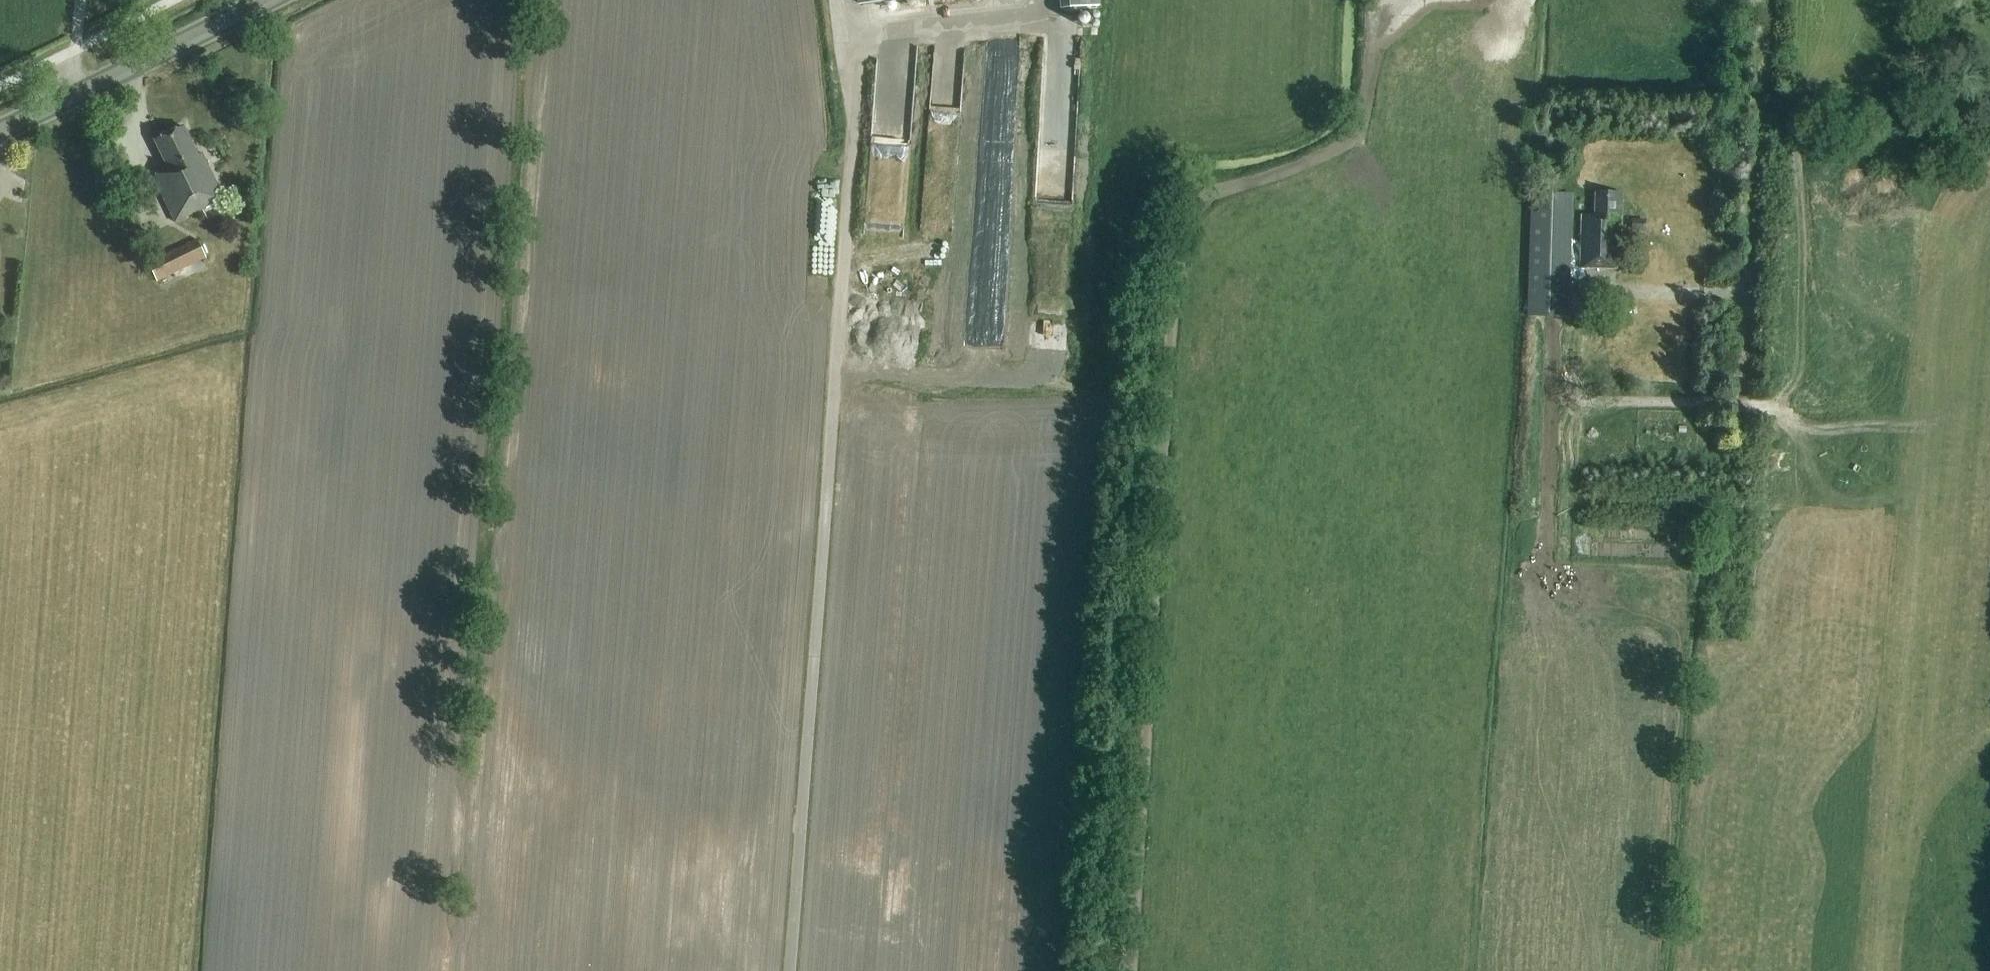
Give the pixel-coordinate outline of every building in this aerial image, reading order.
[(168,169),(153,177),(175,223),(224,199),(202,153),(197,155),(184,127),(155,141),(168,169)] [(1616,265),(1618,230),(1621,230),(1622,194),(1596,193),(1595,216),(1582,215),(1580,264),(1616,265)] [(1534,195),(1530,316),(1563,317),(1566,197),(1534,195)] [(1646,219),(1632,218),(1632,231),(1645,231),(1646,219)] [(148,265),(158,284),(205,260),(195,241),(148,265)] [(1583,294),(1570,294),(1570,314),(1583,315),(1583,294)]
